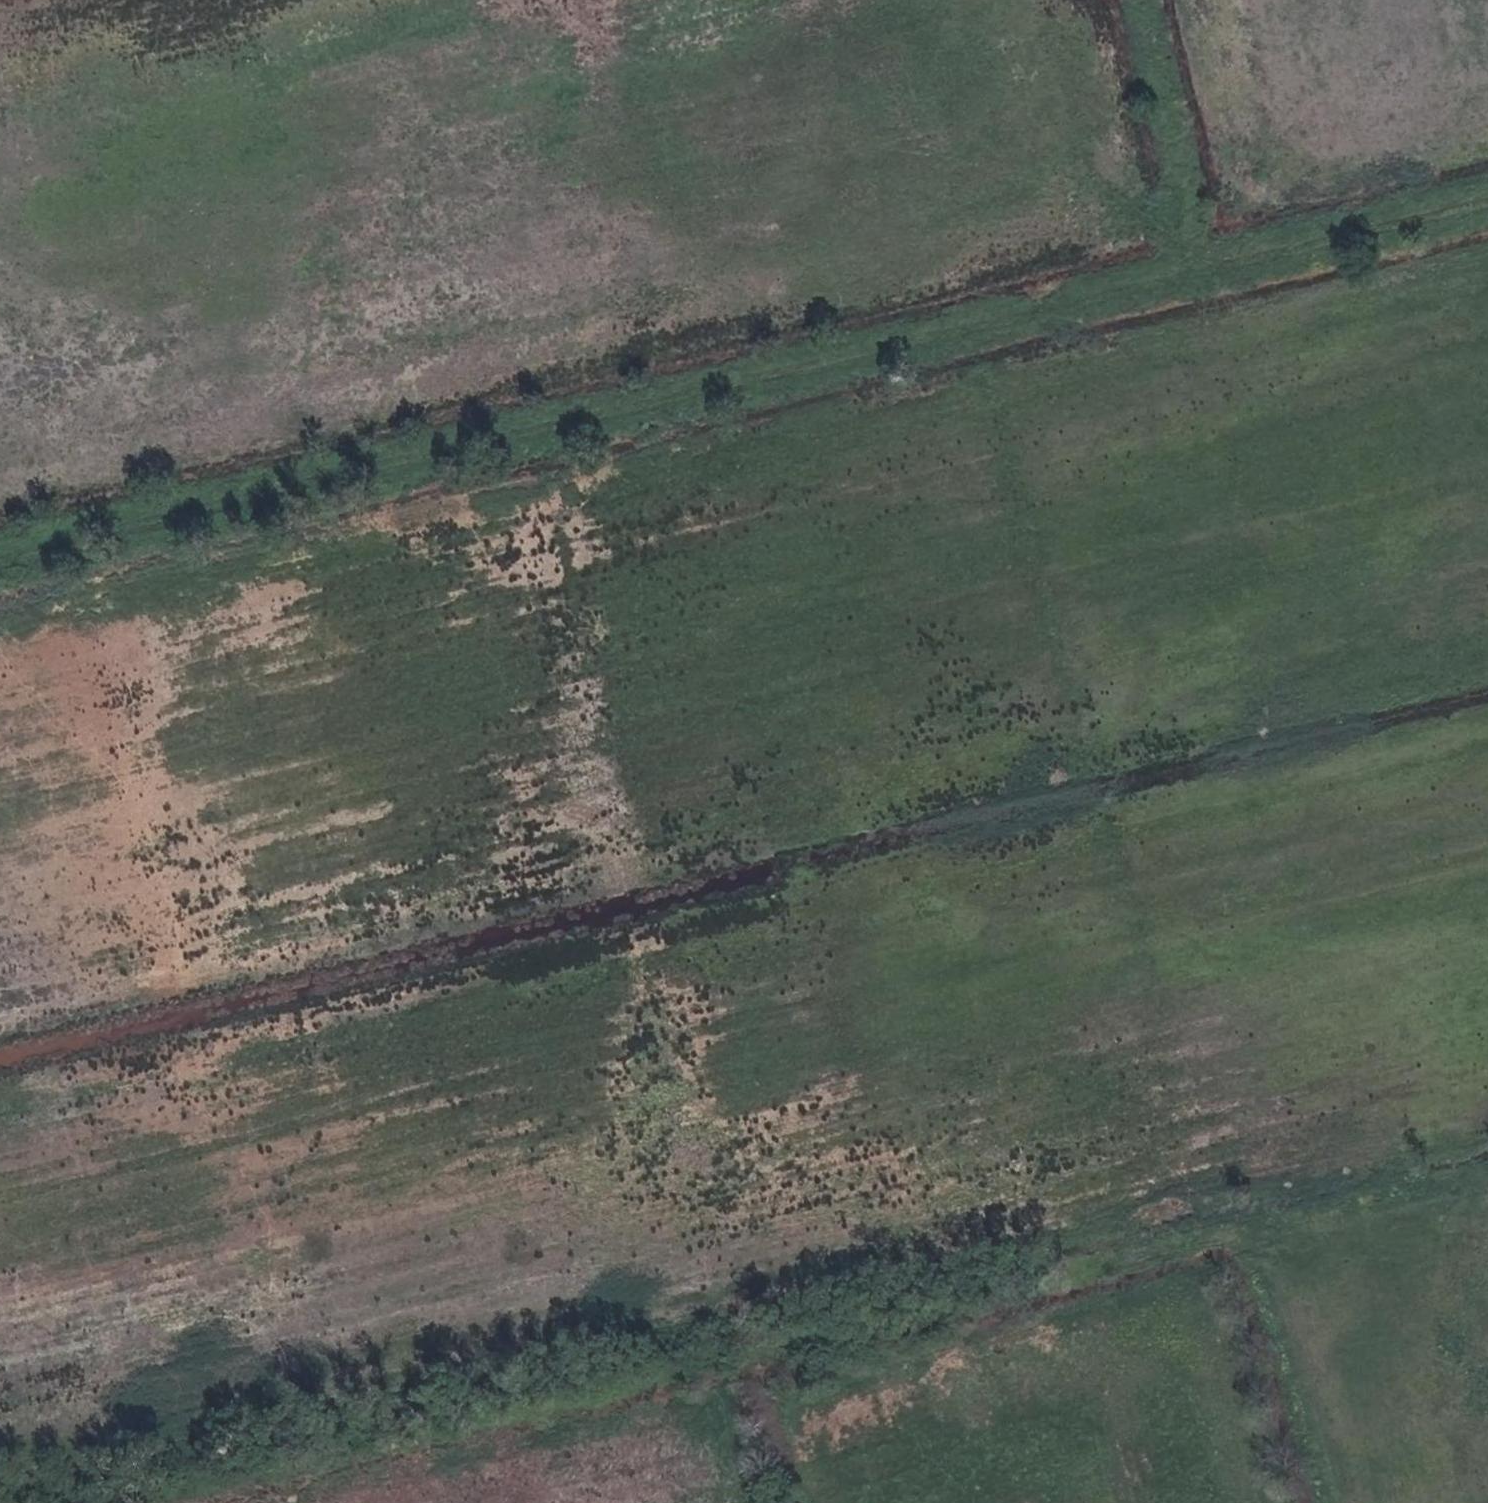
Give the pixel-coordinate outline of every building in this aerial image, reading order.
[(1145,250),(1161,246),(1158,231),(1141,235),(1145,250)]
